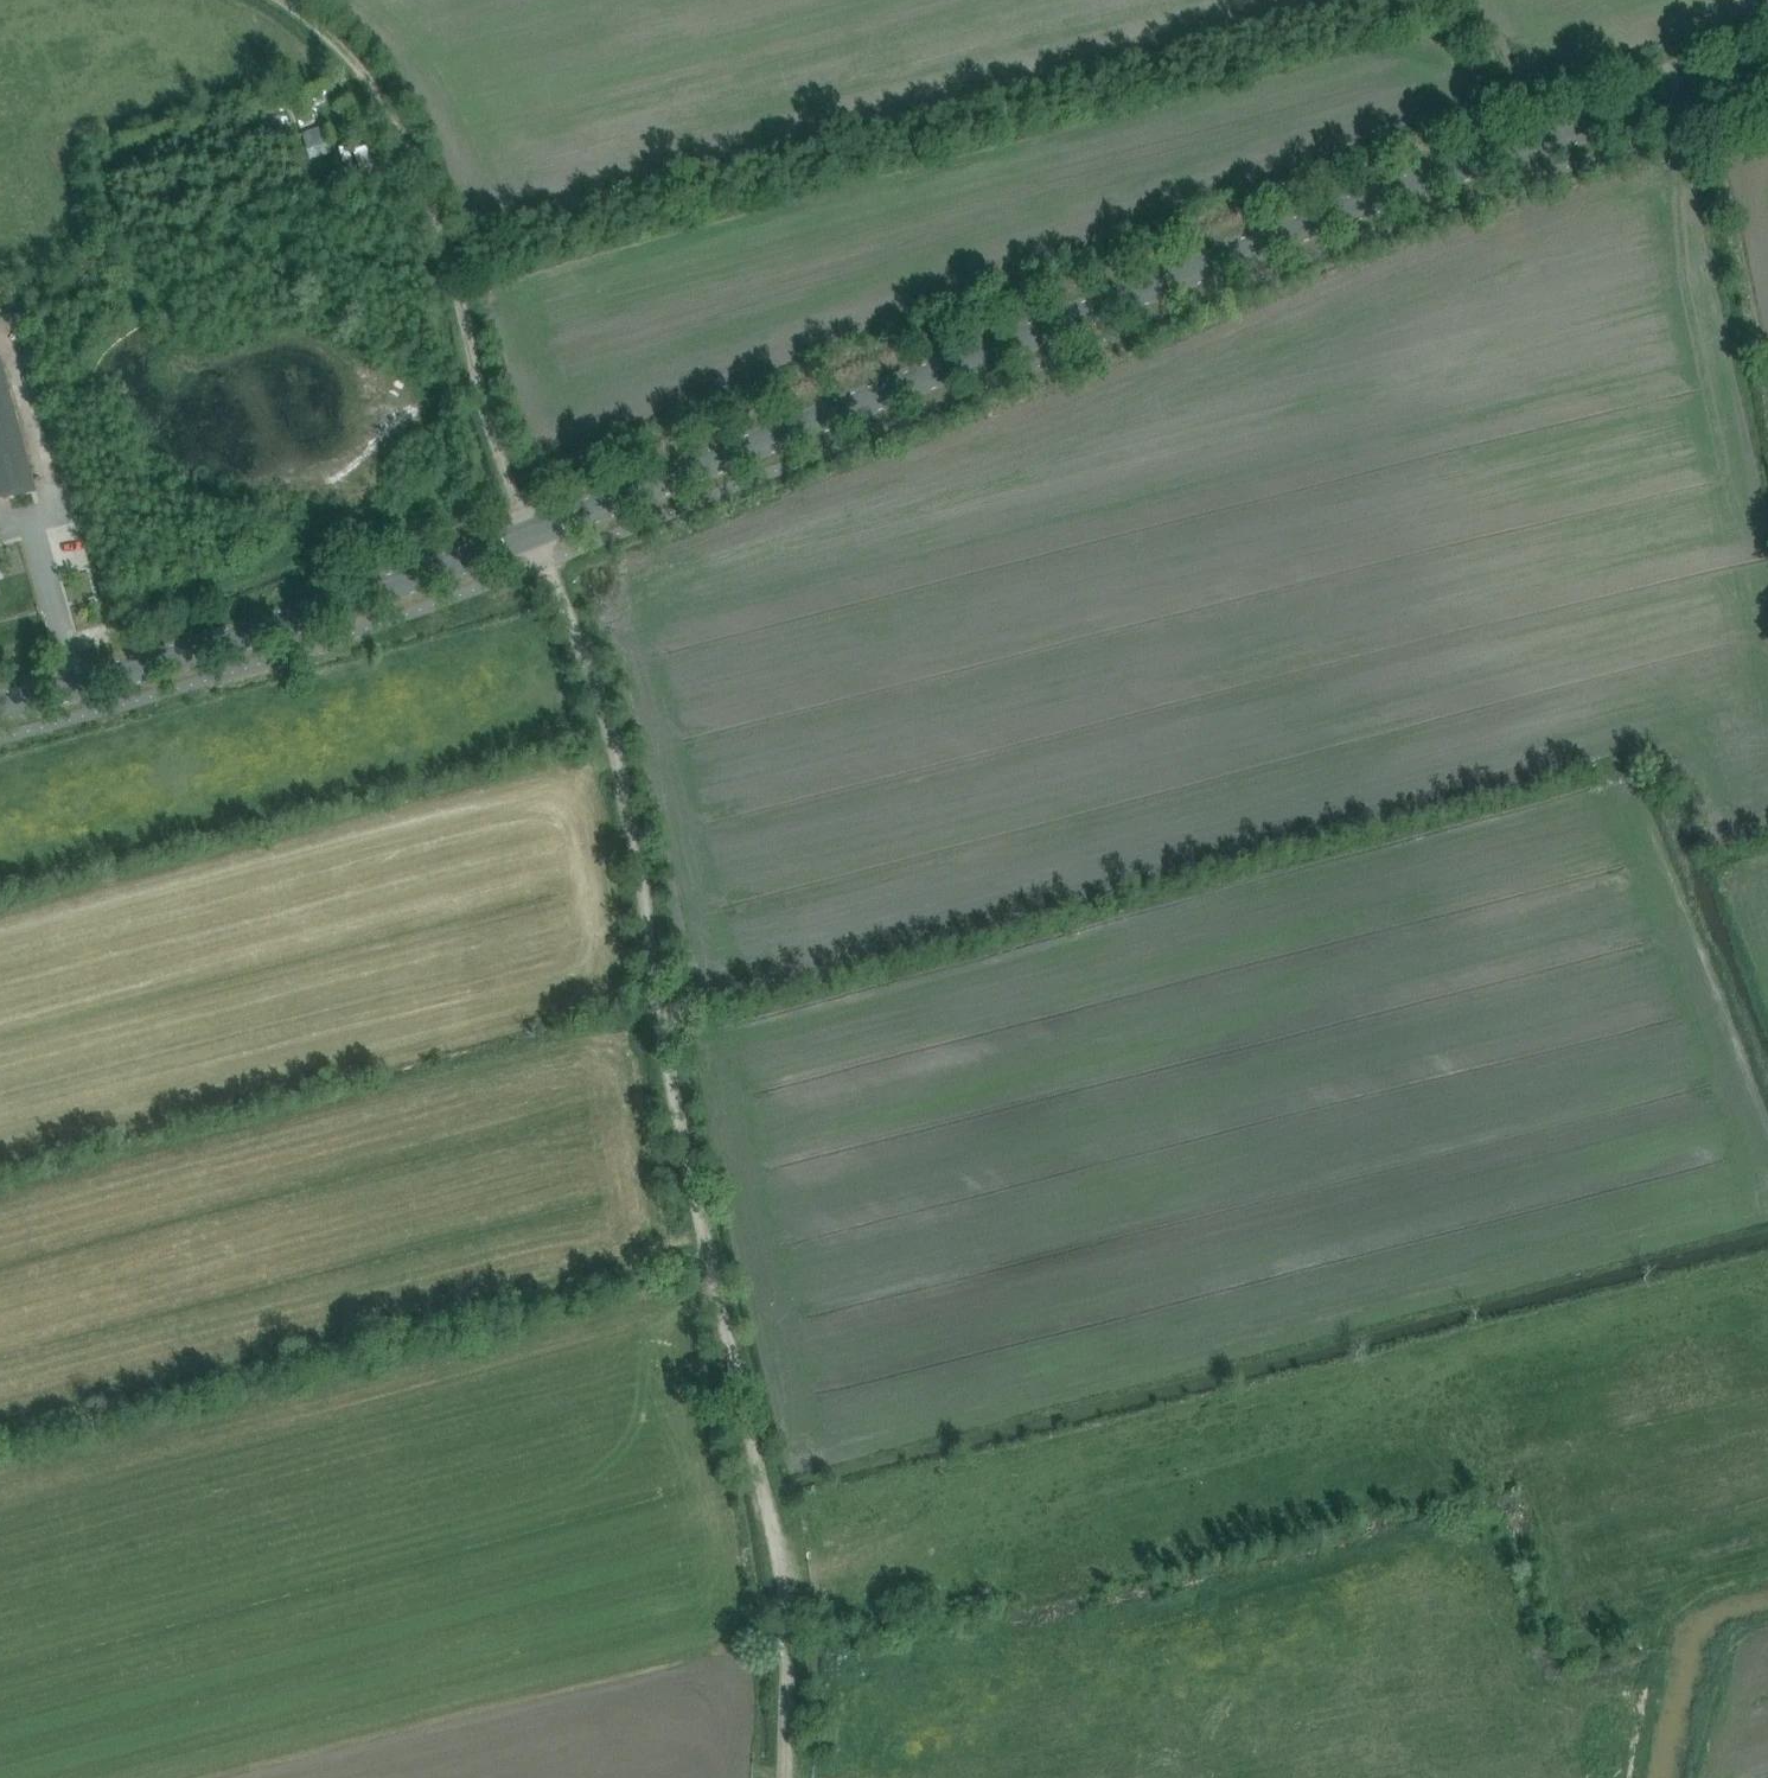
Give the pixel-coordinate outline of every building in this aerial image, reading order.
[(358,150),(367,176),(384,170),(375,145),(358,150)] [(31,489),(0,374),(0,498),(31,489)]
